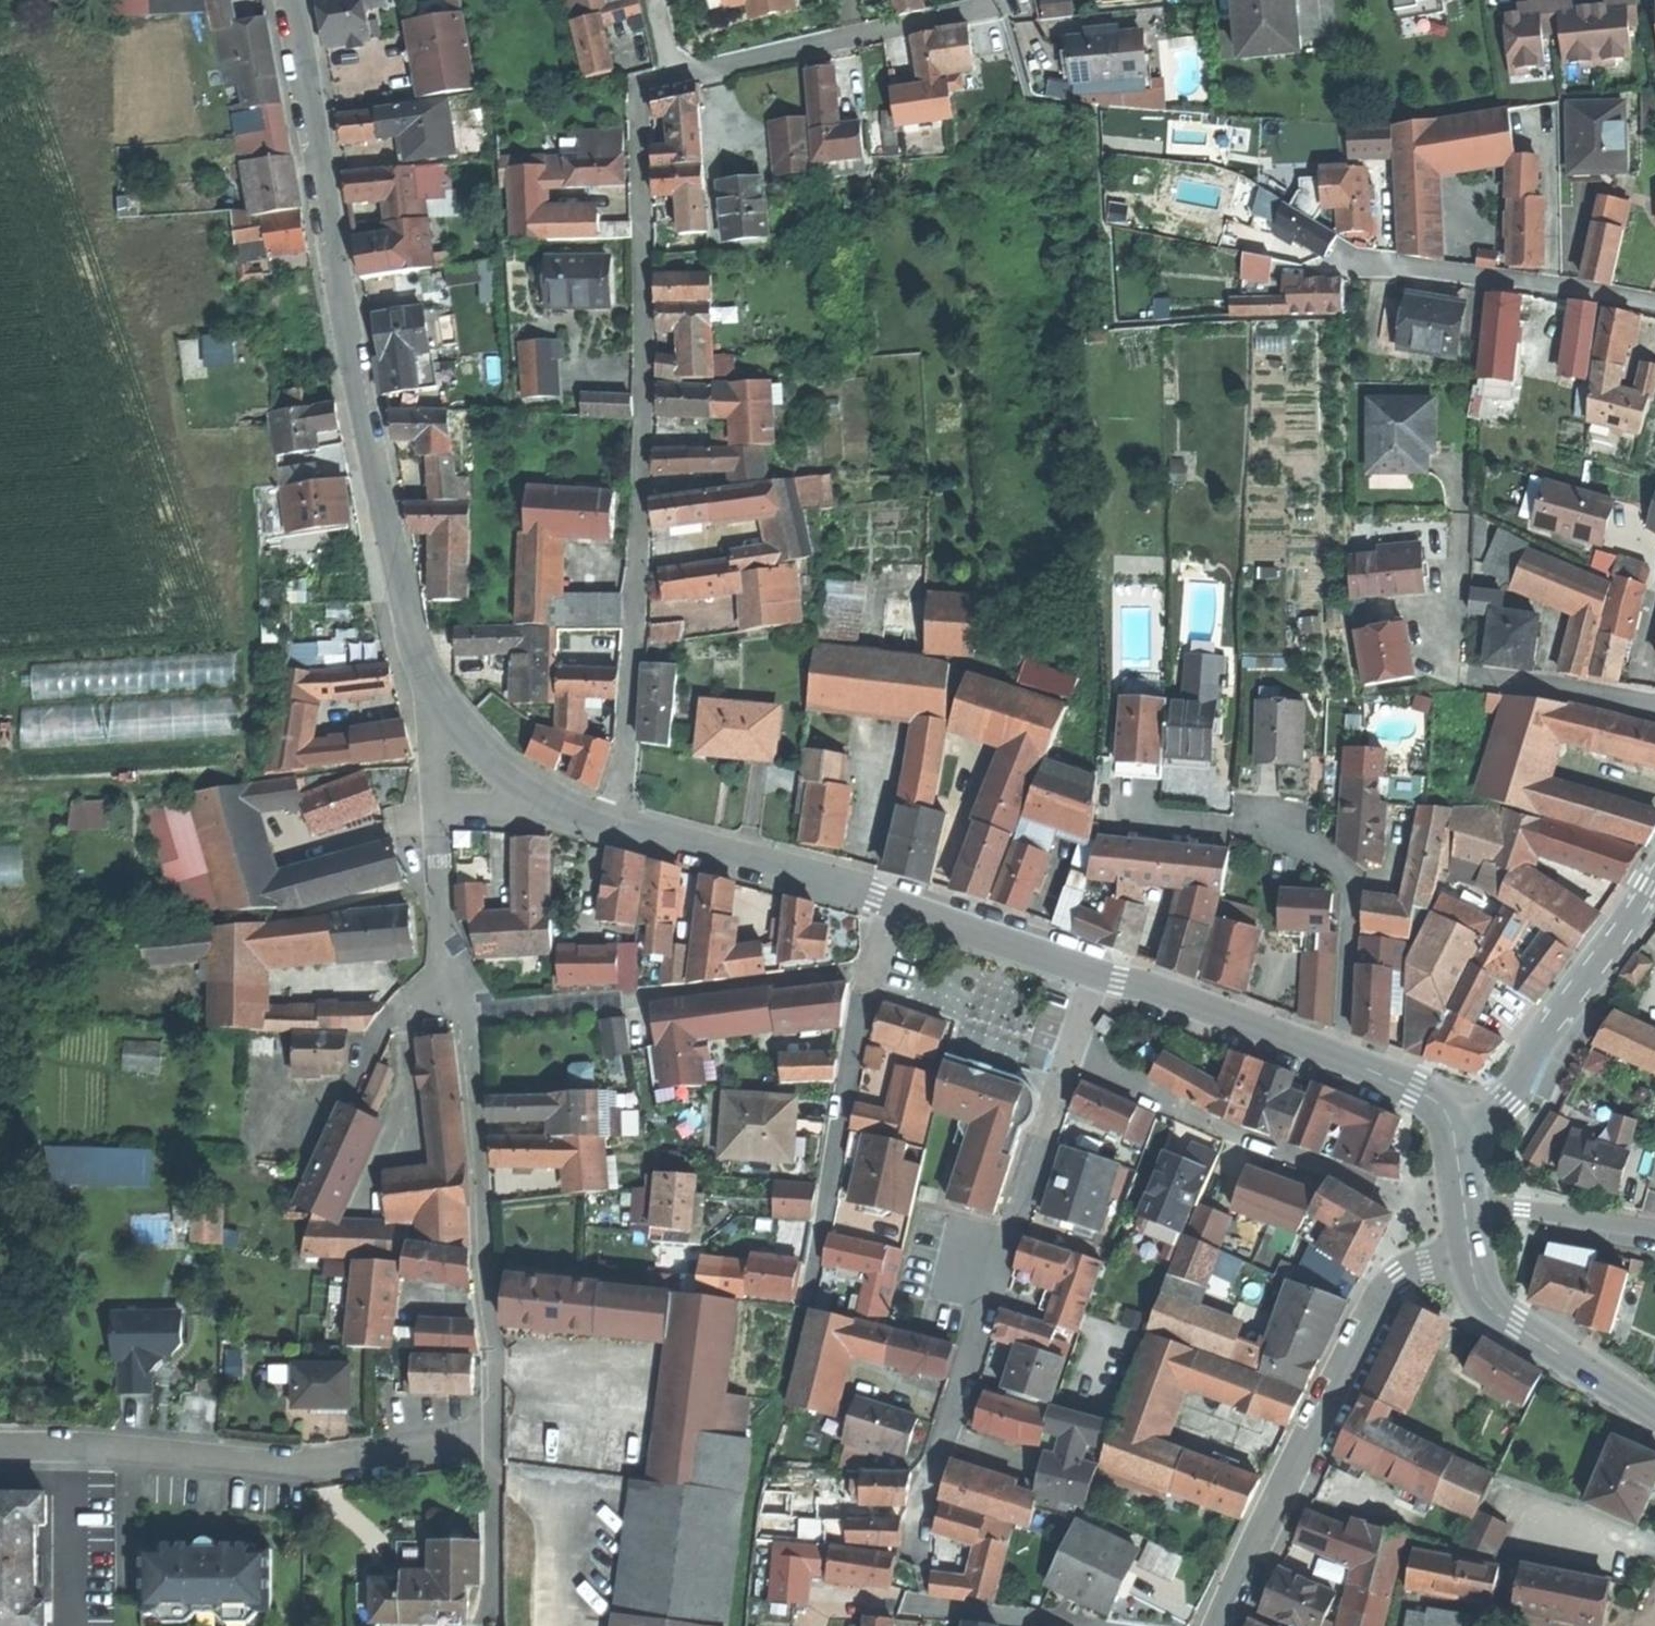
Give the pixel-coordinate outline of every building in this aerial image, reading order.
[(145,15),(144,0),(111,0),(112,17),(145,15)] [(205,0),(144,0),(145,15),(207,13),(205,0)] [(215,27),(236,24),(231,0),(209,0),(211,12),(215,27)] [(324,19),(330,48),(374,39),(371,23),(368,9),(366,0),(320,0),(324,19)] [(368,9),(390,5),(389,0),(366,0),(368,9)] [(601,16),(609,14),(607,6),(605,0),(569,0),(575,23),(601,16)] [(626,2),(607,6),(609,14),(601,16),(603,26),(630,19),(644,16),(640,0),(633,0),(626,2)] [(722,8),(720,0),(709,0),(711,9),(722,8)] [(772,15),(795,10),(793,0),(728,0),(730,8),(750,3),(752,12),(770,8),(772,15)] [(924,10),(922,0),(896,0),(900,16),(911,13),(924,10)] [(1237,3),(1242,57),(1306,51),(1302,10),(1305,10),(1304,0),(1240,0),(1240,2),(1237,3)] [(1397,10),(1419,6),(1420,15),(1445,11),(1444,0),(1395,0),(1397,10)] [(1528,67),(1545,65),(1542,32),(1561,31),(1564,63),(1581,61),(1598,60),(1616,58),(1633,56),(1629,24),(1639,23),(1637,0),(1617,0),(1617,3),(1607,4),(1579,7),(1569,8),(1568,0),(1530,0),(1530,2),(1531,12),(1520,13),(1505,14),(1511,68),(1528,67)] [(1045,5),(1046,19),(1073,17),(1072,2),(1045,5)] [(1519,3),(1520,13),(1531,12),(1530,2),(1524,3),(1519,3)] [(1419,6),(1397,10),(1399,19),(1420,15),(1419,6)] [(763,17),(772,15),(770,8),(752,12),(754,19),(763,17)] [(460,12),(406,22),(420,97),(474,87),(460,12)] [(603,26),(601,16),(575,23),(588,77),(602,73),(614,70),(603,26)] [(644,16),(630,19),(634,34),(647,31),(644,16)] [(215,27),(222,62),(275,54),(268,19),(236,24),(215,27)] [(371,23),(374,39),(381,37),(378,21),(371,23)] [(950,30),(940,32),(947,74),(949,90),(950,92),(965,89),(962,72),(976,69),(970,25),(950,30)] [(1122,79),(1118,36),(1118,29),(1087,32),(1088,39),(1070,40),(1072,63),(1074,84),(1077,83),(1122,79)] [(947,74),(940,32),(915,37),(922,78),(947,74)] [(1122,79),(1147,78),(1144,34),(1118,36),(1122,79)] [(222,62),(231,108),(283,104),(275,54),(222,62)] [(809,71),(814,129),(830,127),(840,126),(834,68),(821,69),(809,71)] [(947,74),(922,78),(927,93),(949,90),(947,74)] [(1148,93),(1123,94),(1077,94),(1078,101),(1167,111),(1165,78),(1151,79),(1153,91),(1148,91),(1148,93)] [(1123,94),(1148,93),(1148,91),(1147,78),(1122,79),(1123,94)] [(1077,89),(1077,94),(1123,94),(1122,79),(1077,83),(1077,89)] [(699,85),(655,94),(656,108),(657,119),(672,116),(699,110),(700,110),(700,107),(702,107),(699,85)] [(1048,97),(1078,101),(1077,94),(1077,89),(1050,85),(1048,97)] [(954,116),(950,92),(949,90),(927,93),(895,99),(899,125),(954,116)] [(408,162),(457,155),(449,101),(385,111),(385,114),(389,140),(404,137),(408,162)] [(1626,172),(1625,103),(1570,104),(1571,173),(1600,172),(1626,172)] [(231,108),(241,162),(256,160),(292,158),(283,104),(231,108)] [(1510,109),(1396,126),(1397,160),(1430,159),(1430,173),(1514,156),(1517,156),(1510,109)] [(674,147),(676,167),(704,164),(699,110),(672,116),(674,147)] [(380,141),(389,140),(385,114),(378,115),(380,141)] [(343,144),(380,141),(378,115),(340,118),(342,132),(343,144)] [(799,173),(816,171),(810,119),(792,122),(773,124),(778,167),(798,164),(799,173)] [(830,127),(833,160),(865,157),(862,124),(840,126),(830,127)] [(1348,129),(1350,156),(1366,155),(1393,154),(1392,126),(1348,129)] [(830,127),(814,129),(813,129),(816,162),(833,160),(830,127)] [(584,159),(567,160),(568,188),(625,186),(624,162),(623,135),(583,136),(584,159)] [(674,147),(655,150),(657,167),(676,167),(674,147)] [(1366,155),(1350,156),(1351,168),(1367,167),(1366,155)] [(1517,156),(1514,156),(1513,197),(1538,198),(1539,156),(1517,156)] [(263,212),(302,207),(299,190),(292,158),(256,160),(263,212)] [(1430,159),(1397,160),(1402,254),(1434,260),(1430,173),(1430,159)] [(251,214),(263,212),(256,160),(241,162),(251,214)] [(512,162),(512,170),(513,187),(515,241),(549,240),(548,216),(547,189),(546,160),(512,162)] [(546,160),(547,189),(568,188),(567,160),(546,160)] [(451,164),(422,167),(426,201),(445,199),(444,191),(454,190),(451,164)] [(779,175),(799,173),(798,164),(778,167),(779,175)] [(384,171),(387,199),(389,225),(417,222),(415,202),(426,201),(422,167),(384,171)] [(704,167),(656,170),(656,186),(656,197),(680,195),(706,194),(704,167)] [(1367,167),(1351,168),(1337,169),(1339,206),(1341,231),(1356,230),(1370,230),(1369,199),(1368,184),(1367,167)] [(1339,206),(1337,169),(1320,171),(1322,207),(1339,206)] [(512,170),(501,170),(502,188),(513,187),(512,170)] [(348,188),(349,203),(387,199),(384,171),(346,175),(348,188)] [(768,237),(762,181),(741,184),(721,186),(727,241),(768,237)] [(1376,184),(1368,184),(1369,199),(1376,198),(1376,184)] [(1283,200),(1262,188),(1252,228),(1274,237),(1274,232),(1283,200)] [(709,232),(706,194),(680,195),(682,234),(709,232)] [(1602,196),(1597,223),(1624,228),(1629,202),(1602,196)] [(120,217),(140,216),(139,197),(119,199),(120,217)] [(1545,198),(1538,198),(1513,197),(1512,265),(1528,265),(1544,266),(1545,198)] [(1304,213),(1283,200),(1274,232),(1292,243),(1296,237),(1291,234),(1304,213)] [(428,221),(426,201),(415,202),(417,222),(428,221)] [(264,216),(271,257),(309,250),(306,232),(302,209),(264,216)] [(1330,245),(1337,233),(1304,213),(1291,234),(1296,237),(1302,241),(1324,254),(1330,245)] [(602,240),(601,225),(601,215),(548,216),(549,240),(549,242),(602,240)] [(395,275),(433,270),(428,221),(417,222),(389,225),(391,237),(395,275)] [(633,239),(633,223),(601,225),(602,240),(633,239)] [(1624,228),(1597,223),(1585,278),(1599,281),(1612,284),(1624,228)] [(245,272),(259,269),(253,230),(238,233),(245,272)] [(1222,232),(1219,246),(1243,251),(1246,237),(1222,232)] [(391,237),(356,242),(363,279),(395,275),(391,237)] [(1298,247),(1302,241),(1296,237),(1292,243),(1298,247)] [(1478,266),(1495,268),(1498,254),(1481,251),(1478,266)] [(1270,277),(1275,258),(1270,257),(1248,252),(1244,272),(1270,277)] [(551,260),(551,308),(611,308),(611,285),(611,260),(551,260)] [(484,282),(481,263),(448,268),(450,287),(484,282)] [(1270,277),(1244,272),(1240,288),(1267,294),(1270,277)] [(714,304),(715,304),(714,276),(657,277),(657,292),(657,305),(660,305),(703,304),(714,304)] [(1304,292),(1304,312),(1344,312),(1344,294),(1343,279),(1303,280),(1304,292)] [(1231,314),(1304,312),(1304,292),(1288,293),(1288,297),(1231,298),(1231,314)] [(1402,347),(1456,356),(1466,305),(1440,300),(1412,295),(1402,347)] [(1488,296),(1482,356),(1514,359),(1520,299),(1506,298),(1488,296)] [(1156,300),(1156,322),(1170,322),(1170,300),(1156,300)] [(1564,374),(1590,378),(1599,306),(1573,303),(1564,374)] [(703,304),(660,305),(661,330),(684,330),(704,329),(703,304)] [(704,329),(684,330),(684,339),(714,339),(714,304),(703,304),(704,329)] [(375,317),(380,356),(409,352),(414,391),(423,390),(419,354),(432,352),(426,310),(375,317)] [(1606,310),(1596,362),(1624,367),(1628,344),(1633,317),(1633,315),(1619,312),(1606,310)] [(1634,345),(1639,318),(1633,317),(1628,344),(1634,345)] [(234,336),(204,338),(205,366),(235,365),(234,336)] [(714,339),(684,339),(684,366),(685,380),(715,379),(715,377),(715,357),(714,339)] [(556,360),(556,342),(521,343),(522,398),(557,397),(556,360)] [(380,375),(382,395),(414,391),(409,352),(380,356),(378,356),(380,375)] [(419,354),(423,390),(437,389),(432,352),(419,354)] [(734,355),(715,357),(715,377),(736,376),(734,355)] [(1482,356),(1480,385),(1477,385),(1475,397),(1510,399),(1514,359),(1482,356)] [(658,376),(685,380),(684,366),(659,362),(658,376)] [(1624,367),(1596,362),(1593,384),(1619,391),(1624,367)] [(1646,363),(1639,396),(1651,399),(1652,400),(1654,388),(1654,365),(1646,363)] [(771,383),(714,384),(714,389),(714,396),(737,395),(738,418),(734,418),(734,436),(734,446),(775,446),(771,383)] [(1619,391),(1593,384),(1589,420),(1641,434),(1651,399),(1639,396),(1619,391)] [(714,396),(714,389),(661,387),(660,401),(659,414),(685,416),(695,416),(713,417),(714,396)] [(274,393),(276,410),(296,407),(304,406),(302,390),(274,393)] [(737,395),(714,396),(713,417),(734,418),(738,418),(737,395)] [(1435,438),(1435,398),(1371,397),(1370,469),(1398,469),(1428,470),(1428,438),(1435,438)] [(581,417),(633,417),(633,399),(581,398),(581,417)] [(296,407),(299,429),(300,435),(319,432),(341,429),(339,414),(337,402),(304,406),(296,407)] [(273,410),(275,434),(299,429),(296,407),(276,410),(273,410)] [(436,414),(391,412),(394,430),(396,441),(430,441),(436,441),(436,414)] [(449,415),(436,414),(436,441),(452,441),(449,415)] [(695,416),(685,416),(684,424),(695,424),(695,416)] [(275,434),(278,486),(282,486),(316,482),(318,481),(316,466),(289,469),(289,467),(285,467),(283,453),(321,449),(319,432),(300,435),(299,429),(275,434)] [(734,446),(734,436),(720,436),(720,447),(734,446)] [(436,441),(430,441),(436,501),(459,501),(452,441),(436,441)] [(764,448),(730,449),(733,472),(734,483),(769,481),(764,448)] [(730,449),(691,450),(691,474),(733,472),(730,449)] [(691,474),(691,450),(656,451),(655,462),(655,475),(691,474)] [(1549,482),(1549,480),(1534,476),(1523,511),(1538,516),(1544,497),(1549,482)] [(319,505),(322,525),(347,521),(345,498),(342,479),(318,481),(316,482),(319,505)] [(1580,488),(1550,479),(1549,480),(1549,482),(1553,483),(1549,499),(1544,497),(1538,516),(1538,518),(1536,524),(1566,533),(1567,529),(1575,531),(1574,536),(1601,544),(1615,500),(1580,489),(1580,488)] [(765,515),(773,551),(776,566),(813,558),(796,481),(754,487),(757,517),(765,515)] [(288,529),(309,526),(306,507),(319,505),(316,482),(282,486),(288,529)] [(1553,483),(1549,482),(1544,497),(1549,499),(1553,483)] [(716,522),(757,517),(754,487),(712,492),(716,522)] [(562,536),(566,537),(569,492),(531,489),(528,534),(523,534),(519,627),(547,627),(548,597),(549,570),(560,570),(562,536)] [(614,520),(616,495),(569,492),(566,537),(613,540),(614,520)] [(716,522),(712,492),(653,500),(656,517),(657,530),(716,522)] [(309,526),(322,525),(319,505),(306,507),(309,526)] [(471,533),(471,505),(408,505),(411,518),(413,533),(437,533),(471,533)] [(1531,541),(1503,527),(1485,568),(1513,580),(1527,549),(1531,541)] [(470,602),(471,533),(437,533),(436,601),(470,602)] [(1380,555),(1351,557),(1354,597),(1410,593),(1427,591),(1423,544),(1379,548),(1380,555)] [(1527,549),(1513,580),(1532,588),(1545,557),(1527,549)] [(734,559),(732,559),(732,563),(734,575),(741,573),(776,566),(773,551),(734,557),(734,559)] [(1612,575),(1619,557),(1596,551),(1589,570),(1610,581),(1612,575)] [(1619,557),(1612,575),(1642,586),(1645,587),(1650,572),(1647,565),(1619,555),(1619,557)] [(1545,557),(1532,588),(1577,607),(1587,611),(1600,579),(1545,557)] [(734,575),(732,563),(721,565),(725,592),(742,590),(741,575),(741,573),(734,575)] [(667,600),(725,592),(721,565),(663,573),(665,588),(667,600)] [(781,571),(785,610),(800,609),(796,565),(781,566),(781,571)] [(548,597),(559,597),(560,570),(549,570),(548,597)] [(747,632),(787,628),(785,610),(781,571),(741,575),(742,590),(747,632)] [(1628,639),(1642,586),(1612,575),(1610,581),(1612,582),(1607,605),(1609,605),(1602,633),(1627,639),(1628,639)] [(825,579),(818,644),(857,649),(865,584),(825,579)] [(1610,584),(1600,579),(1587,611),(1602,614),(1610,584)] [(1492,616),(1499,617),(1501,598),(1473,594),(1470,613),(1492,616)] [(547,627),(622,627),(622,598),(559,597),(548,597),(547,627)] [(882,653),(926,659),(927,607),(886,601),(882,653)] [(975,650),(977,604),(930,602),(927,648),(975,650)] [(1342,607),(1328,607),(1328,629),(1342,628),(1342,607)] [(1587,611),(1577,607),(1561,671),(1586,677),(1602,614),(1587,611)] [(1307,630),(1320,630),(1319,616),(1306,616),(1307,630)] [(1499,617),(1492,616),(1485,664),(1506,667),(1531,671),(1538,622),(1499,617)] [(1384,627),(1398,625),(1396,617),(1388,618),(1389,620),(1383,621),(1384,627)] [(664,623),(664,640),(682,641),(683,629),(684,621),(664,623)] [(664,623),(651,625),(653,639),(664,640),(664,623)] [(1407,624),(1398,625),(1384,627),(1358,631),(1367,685),(1415,677),(1411,650),(1407,624)] [(489,627),(457,628),(457,641),(457,655),(489,654),(489,627)] [(489,627),(489,654),(516,653),(517,630),(517,628),(489,627)] [(517,630),(516,653),(553,654),(553,630),(517,630)] [(1627,639),(1602,633),(1592,675),(1605,678),(1617,681),(1623,655),(1627,639)] [(1632,640),(1628,639),(1627,639),(1623,655),(1629,656),(1632,640)] [(333,661),(332,640),(293,642),(294,668),(324,666),(324,661),(333,661)] [(909,769),(941,775),(949,741),(950,666),(926,659),(882,653),(857,649),(818,644),(814,644),(808,708),(852,716),(853,710),(918,718),(909,769)] [(553,654),(516,653),(516,672),(553,673),(553,654)] [(1187,653),(1186,682),(1215,684),(1216,673),(1223,673),(1224,656),(1187,653)] [(36,695),(197,688),(195,656),(35,663),(36,695)] [(1288,656),(1242,657),(1242,668),(1288,667),(1288,656)] [(1019,684),(1071,699),(1078,678),(1026,662),(1020,683),(1019,684)] [(339,671),(310,672),(311,698),(336,698),(391,692),(390,666),(339,671)] [(646,691),(676,693),(679,668),(647,667),(646,680),(646,691)] [(557,731),(581,736),(583,717),(583,705),(584,699),(575,698),(577,670),(560,670),(557,731)] [(618,673),(577,670),(575,698),(584,699),(598,700),(617,701),(618,688),(618,673)] [(281,671),(277,702),(312,706),(311,698),(310,672),(281,671)] [(553,705),(553,673),(516,672),(516,705),(553,705)] [(1045,757),(1048,758),(1049,754),(1055,741),(1067,709),(967,676),(961,694),(951,725),(1012,746),(1045,757)] [(1186,682),(1184,702),(1214,704),(1215,684),(1186,682)] [(646,691),(642,745),(670,748),(676,693),(646,691)] [(1511,697),(1488,693),(1486,707),(1507,710),(1511,697)] [(1568,705),(1511,697),(1507,710),(1505,717),(1559,733),(1568,705)] [(1118,763),(1163,766),(1164,755),(1167,701),(1122,698),(1118,763)] [(1184,702),(1167,701),(1164,755),(1190,757),(1211,758),(1212,734),(1214,715),(1214,704),(1184,702)] [(268,772),(307,767),(309,745),(314,706),(312,706),(277,702),(268,772)] [(1257,757),(1302,758),(1303,703),(1279,702),(1279,710),(1259,710),(1257,757)] [(1259,702),(1259,710),(1279,710),(1279,702),(1259,702)] [(774,760),(779,711),(705,704),(701,748),(729,751),(742,752),(741,757),(774,760)] [(1559,733),(1557,740),(1592,749),(1599,712),(1568,705),(1559,733)] [(23,711),(26,745),(75,740),(72,706),(23,711)] [(1592,749),(1654,766),(1654,728),(1599,712),(1592,749)] [(1535,814),(1544,785),(1557,740),(1559,733),(1505,717),(1481,798),(1504,805),(1535,814)] [(355,761),(355,764),(414,756),(411,742),(406,726),(355,736),(355,741),(355,761)] [(542,729),(538,744),(563,750),(566,736),(542,729)] [(579,756),(585,738),(566,736),(563,750),(562,752),(579,756)] [(572,777),(596,789),(609,745),(585,738),(579,756),(572,777)] [(307,767),(355,761),(355,741),(309,745),(307,767)] [(538,744),(527,756),(543,763),(556,770),(562,752),(563,750),(538,744)] [(981,825),(1012,837),(1013,837),(1045,757),(1012,746),(981,825)] [(1346,749),(1345,773),(1378,775),(1378,777),(1383,777),(1385,752),(1346,749)] [(841,787),(846,758),(805,751),(801,781),(812,784),(812,782),(841,787)] [(1056,829),(1080,837),(1092,841),(1099,773),(1064,760),(1049,754),(1048,758),(1024,819),(1056,829)] [(1302,758),(1257,757),(1257,764),(1279,765),(1301,765),(1302,758)] [(1139,777),(1162,779),(1163,766),(1118,763),(1117,776),(1139,777)] [(902,804),(933,812),(941,775),(909,769),(902,804)] [(1378,777),(1378,775),(1345,773),(1343,804),(1349,804),(1348,816),(1342,815),(1339,847),(1352,858),(1365,869),(1367,869),(1368,862),(1375,800),(1380,801),(1378,777)] [(367,775),(306,797),(318,833),(367,815),(380,811),(367,775)] [(299,778),(245,785),(251,805),(306,797),(299,778)] [(812,784),(801,781),(798,812),(807,814),(812,784)] [(850,788),(841,787),(812,782),(812,784),(807,814),(803,841),(820,844),(840,847),(850,788)] [(229,910),(282,907),(274,881),(251,805),(245,785),(193,792),(229,910)] [(1654,834),(1654,819),(1544,785),(1535,814),(1545,817),(1545,815),(1647,846),(1654,834)] [(111,827),(111,799),(72,800),(73,828),(111,827)] [(1380,803),(1380,801),(1375,800),(1368,862),(1382,864),(1389,804),(1380,803)] [(933,812),(902,804),(887,870),(930,882),(947,816),(933,812)] [(1408,856),(1413,858),(1419,823),(1447,829),(1451,809),(1417,806),(1408,856)] [(1504,806),(1454,806),(1453,813),(1450,830),(1459,833),(1453,855),(1454,855),(1486,864),(1504,806)] [(1518,909),(1529,882),(1537,854),(1546,822),(1505,809),(1480,889),(1518,909)] [(1017,844),(1047,855),(1056,829),(1024,819),(1016,843),(1017,844)] [(1546,822),(1537,854),(1554,860),(1566,828),(1546,822)] [(1408,882),(1435,887),(1439,867),(1447,829),(1419,823),(1413,858),(1410,871),(1408,882)] [(971,894),(989,899),(1012,837),(981,825),(955,889),(971,894)] [(1579,869),(1620,884),(1629,870),(1639,852),(1606,840),(1588,833),(1567,826),(1566,828),(1554,860),(1565,864),(1579,869)] [(1459,833),(1450,830),(1447,829),(1439,867),(1450,869),(1454,855),(1453,855),(1459,833)] [(1606,840),(1607,835),(1589,830),(1588,833),(1606,840)] [(1070,872),(1089,878),(1098,843),(1092,841),(1080,837),(1070,872)] [(517,839),(517,891),(551,891),(549,838),(532,838),(517,839)] [(1088,880),(1123,883),(1123,886),(1133,886),(1133,884),(1138,846),(1098,843),(1089,878),(1088,880)] [(1009,907),(1026,914),(1047,855),(1017,844),(995,902),(1009,907)] [(1221,892),(1223,892),(1230,853),(1199,851),(1138,846),(1133,884),(1142,885),(1182,889),(1221,892)] [(397,847),(274,881),(282,907),(304,906),(406,878),(397,847)] [(621,923),(639,925),(646,861),(628,855),(613,850),(603,920),(621,923)] [(1454,855),(1450,869),(1449,876),(1479,887),(1486,864),(1454,855)] [(649,862),(643,924),(675,927),(676,912),(677,900),(681,870),(668,866),(649,862)] [(1061,903),(1080,910),(1088,880),(1089,878),(1070,872),(1061,903)] [(703,877),(691,982),(723,978),(727,949),(735,884),(720,880),(703,877)] [(1111,900),(1121,902),(1123,886),(1123,883),(1088,880),(1080,910),(1106,918),(1111,900)] [(1416,909),(1431,911),(1435,887),(1408,882),(1403,907),(1416,909)] [(1545,933),(1573,952),(1583,938),(1593,923),(1529,882),(1518,909),(1516,913),(1528,922),(1545,933)] [(1141,906),(1142,885),(1133,884),(1133,886),(1123,886),(1121,902),(1141,906)] [(458,921),(471,920),(481,919),(480,885),(457,886),(458,921)] [(1210,929),(1221,892),(1182,889),(1174,918),(1210,929)] [(517,891),(517,917),(551,915),(551,891),(517,891)] [(1331,919),(1333,894),(1282,892),(1280,930),(1307,931),(1306,940),(1336,942),(1337,933),(1328,932),(1328,926),(1329,919),(1331,919)] [(1435,914),(1484,939),(1493,921),(1444,896),(1435,914)] [(803,900),(790,897),(784,962),(812,957),(812,955),(815,927),(817,904),(803,900)] [(1114,948),(1130,954),(1141,915),(1142,906),(1141,906),(1121,902),(1111,900),(1106,918),(1099,942),(1114,948)] [(1411,940),(1416,909),(1403,907),(1363,901),(1362,933),(1411,940)] [(1055,925),(1074,932),(1080,910),(1061,903),(1055,925)] [(1219,920),(1227,922),(1231,905),(1223,903),(1219,920)] [(1231,905),(1227,922),(1252,928),(1256,912),(1231,905)] [(341,949),(341,956),(416,949),(414,928),(412,907),(337,914),(341,949)] [(1473,965),(1494,978),(1510,953),(1514,944),(1528,922),(1516,913),(1506,907),(1473,965)] [(1074,932),(1099,942),(1106,918),(1080,910),(1074,932)] [(267,959),(341,949),(337,914),(267,924),(267,959)] [(1448,1011),(1484,939),(1435,914),(1409,963),(1409,1002),(1407,1050),(1426,1056),(1448,1011)] [(471,920),(478,957),(552,953),(551,915),(517,917),(481,919),(471,920)] [(1179,972),(1196,979),(1210,929),(1174,918),(1160,965),(1179,972)] [(1252,928),(1227,922),(1219,920),(1204,978),(1223,985),(1244,992),(1259,930),(1252,928)] [(266,1012),(267,959),(267,924),(267,923),(216,927),(215,960),(215,1028),(266,1030),(266,1012)] [(638,932),(639,925),(621,923),(620,930),(638,932)] [(643,924),(641,947),(674,946),(675,927),(643,924)] [(147,963),(215,960),(216,927),(146,933),(147,963)] [(831,928),(815,927),(812,955),(828,957),(831,928)] [(1505,985),(1534,1003),(1553,979),(1573,952),(1545,933),(1529,954),(1522,961),(1505,985)] [(1361,967),(1393,971),(1400,972),(1404,944),(1362,937),(1361,953),(1361,967)] [(1306,940),(1304,976),(1334,978),(1336,942),(1306,940)] [(770,943),(727,949),(723,978),(768,972),(770,943)] [(561,949),(563,985),(621,982),(620,946),(561,949)] [(674,946),(641,947),(638,986),(688,982),(692,946),(674,946)] [(1624,974),(1639,985),(1654,963),(1639,952),(1624,974)] [(1494,978),(1505,985),(1522,961),(1510,953),(1494,978)] [(1450,1012),(1472,1024),(1494,978),(1473,965),(1450,1012)] [(1358,1034),(1388,1044),(1393,971),(1361,967),(1358,1034)] [(1303,998),(1332,1000),(1334,978),(1304,976),(1303,998)] [(778,1020),(780,1032),(843,1024),(847,1004),(850,983),(777,991),(774,992),(778,1020)] [(776,987),(746,991),(750,1023),(778,1020),(774,992),(777,991),(776,987)] [(710,1029),(750,1023),(746,991),(653,1004),(657,1036),(658,1036),(697,1031),(710,1029)] [(1302,1017),(1331,1027),(1332,1000),(1303,998),(1302,1017)] [(888,1004),(878,1037),(920,1050),(930,1017),(888,1004)] [(322,1005),(322,1011),(322,1030),(368,1030),(382,1012),(355,1006),(322,1005)] [(322,1011),(266,1012),(266,1030),(322,1030),(322,1011)] [(1426,1056),(1480,1072),(1504,1042),(1472,1024),(1450,1012),(1448,1011),(1426,1056)] [(1099,1029),(1108,1035),(1116,1021),(1107,1015),(1099,1029)] [(607,1056),(634,1052),(629,1017),(602,1021),(607,1056)] [(949,1023),(930,1017),(920,1050),(939,1056),(949,1023)] [(1654,1070),(1654,1038),(1612,1019),(1597,1043),(1654,1070)] [(710,1029),(697,1031),(701,1059),(713,1058),(710,1029)] [(703,1085),(701,1059),(697,1031),(658,1036),(660,1045),(665,1087),(685,1086),(703,1085)] [(297,1034),(296,1070),(348,1071),(348,1053),(349,1035),(297,1034)] [(421,1040),(429,1103),(461,1100),(454,1036),(421,1040)] [(127,1038),(124,1068),(163,1073),(166,1042),(127,1038)] [(686,1101),(685,1086),(665,1087),(660,1045),(650,1046),(657,1106),(686,1101)] [(867,1065),(883,1068),(887,1048),(871,1045),(867,1065)] [(1171,1050),(1166,1057),(1184,1067),(1188,1060),(1171,1050)] [(1609,1059),(1592,1051),(1583,1070),(1601,1079),(1609,1059)] [(1215,1113),(1246,1124),(1269,1063),(1238,1052),(1224,1089),(1215,1113)] [(951,1053),(937,1111),(964,1119),(955,1144),(968,1148),(952,1198),(997,1212),(1023,1128),(1030,1124),(1034,1119),(1037,1112),(1039,1102),(1038,1092),(1033,1084),(1025,1077),(1009,1071),(1001,1069),(1001,1071),(995,1069),(994,1074),(991,1073),(990,1077),(970,1072),(972,1067),(970,1067),(971,1062),(965,1061),(966,1058),(951,1053)] [(838,1056),(783,1058),(783,1081),(835,1080),(838,1056)] [(1155,1078),(1187,1096),(1198,1075),(1190,1071),(1184,1067),(1166,1057),(1155,1078)] [(1194,1063),(1188,1060),(1184,1067),(1190,1071),(1194,1063)] [(382,1062),(361,1111),(376,1117),(393,1078),(393,1067),(382,1062)] [(574,1067),(576,1093),(600,1092),(598,1065),(594,1062),(577,1063),(574,1067)] [(1272,1064),(1257,1104),(1283,1113),(1287,1104),(1292,1088),(1298,1073),(1272,1064)] [(892,1115),(887,1133),(921,1141),(929,1104),(934,1105),(941,1074),(903,1065),(896,1094),(892,1115)] [(1200,1104),(1215,1113),(1224,1089),(1198,1075),(1187,1096),(1200,1104)] [(1305,1110),(1295,1142),(1322,1150),(1333,1117),(1342,1091),(1316,1080),(1311,1095),(1305,1110)] [(1082,1095),(1076,1108),(1130,1133),(1142,1107),(1087,1083),(1082,1095)] [(1292,1088),(1287,1104),(1305,1110),(1311,1095),(1292,1088)] [(554,1095),(554,1097),(554,1118),(552,1118),(552,1126),(553,1135),(567,1136),(606,1136),(624,1137),(625,1110),(613,1109),(612,1091),(600,1092),(576,1093),(554,1095)] [(1374,1105),(1342,1091),(1333,1117),(1364,1130),(1374,1105)] [(725,1157),(795,1160),(798,1098),(729,1094),(725,1157)] [(494,1109),(494,1120),(552,1118),(554,1118),(554,1097),(493,1099),(494,1109)] [(429,1103),(438,1171),(468,1168),(461,1100),(429,1103)] [(297,1203),(330,1218),(376,1117),(361,1111),(351,1106),(343,1103),(297,1203)] [(1271,1133),(1295,1142),(1305,1110),(1287,1104),(1283,1113),(1257,1104),(1249,1125),(1271,1133)] [(1142,1105),(1142,1107),(1130,1133),(1128,1137),(1146,1145),(1160,1113),(1142,1105)] [(1404,1117),(1374,1105),(1364,1130),(1360,1140),(1352,1160),(1366,1166),(1381,1174),(1389,1153),(1404,1117)] [(854,1125),(887,1133),(892,1115),(859,1107),(854,1125)] [(1540,1166),(1569,1120),(1553,1111),(1524,1156),(1540,1166)] [(864,1160),(862,1170),(867,1171),(868,1166),(875,1136),(854,1132),(849,1157),(864,1160)] [(1571,1177),(1569,1183),(1583,1186),(1595,1189),(1596,1185),(1619,1192),(1629,1154),(1628,1154),(1616,1151),(1606,1148),(1594,1145),(1585,1142),(1587,1135),(1574,1132),(1566,1164),(1574,1166),(1571,1177)] [(1333,1153),(1352,1160),(1360,1140),(1342,1133),(1333,1153)] [(1596,1137),(1587,1135),(1585,1142),(1594,1145),(1596,1137)] [(606,1136),(567,1136),(567,1138),(570,1163),(573,1191),(611,1188),(606,1136)] [(894,1209),(895,1204),(916,1208),(925,1164),(908,1160),(911,1144),(875,1136),(868,1166),(867,1171),(862,1170),(859,1181),(855,1201),(881,1207),(882,1206),(894,1209)] [(498,1163),(570,1163),(567,1138),(497,1139),(497,1150),(498,1163)] [(1608,1141),(1606,1148),(1616,1151),(1618,1143),(1608,1141)] [(1195,1142),(1187,1161),(1207,1169),(1193,1203),(1200,1206),(1201,1203),(1221,1154),(1205,1148),(1206,1146),(1200,1144),(1195,1142)] [(1630,1146),(1618,1143),(1616,1151),(1628,1154),(1630,1146)] [(929,1148),(911,1144),(908,1160),(925,1164),(929,1148)] [(157,1185),(157,1146),(50,1146),(50,1203),(73,1203),(73,1185),(157,1185)] [(1047,1214),(1101,1231),(1122,1164),(1068,1146),(1057,1180),(1047,1214)] [(1148,1232),(1177,1244),(1193,1203),(1207,1169),(1187,1161),(1168,1153),(1144,1215),(1153,1219),(1148,1232)] [(1404,1153),(1389,1153),(1381,1174),(1405,1179),(1404,1153)] [(1563,1175),(1571,1177),(1574,1166),(1566,1164),(1563,1175)] [(1272,1222),(1301,1232),(1312,1215),(1315,1210),(1325,1194),(1250,1167),(1236,1208),(1272,1222)] [(422,1237),(470,1244),(469,1205),(468,1168),(438,1171),(388,1177),(391,1229),(392,1231),(414,1227),(421,1226),(422,1237)] [(649,1231),(654,1232),(660,1172),(649,1171),(649,1185),(636,1187),(634,1230),(649,1231)] [(660,1172),(654,1232),(653,1239),(690,1243),(694,1203),(697,1174),(660,1172)] [(1324,1247),(1365,1275),(1381,1244),(1396,1216),(1334,1179),(1325,1194),(1315,1210),(1338,1223),(1329,1239),(1324,1247)] [(820,1183),(809,1182),(808,1197),(780,1196),(781,1181),(778,1181),(777,1217),(814,1219),(820,1183)] [(780,1196),(808,1197),(809,1182),(781,1181),(780,1196)] [(1188,1234),(1190,1234),(1220,1248),(1233,1217),(1201,1203),(1200,1206),(1188,1234)] [(914,1215),(916,1208),(895,1204),(894,1209),(894,1210),(914,1215)] [(192,1243),(205,1243),(206,1205),(193,1205),(192,1243)] [(205,1243),(223,1243),(224,1205),(206,1205),(205,1243)] [(1138,1229),(1148,1232),(1153,1219),(1144,1215),(1138,1229)] [(1301,1232),(1311,1238),(1316,1230),(1322,1221),(1312,1215),(1301,1232)] [(302,1254),(408,1259),(411,1241),(414,1227),(392,1231),(391,1229),(327,1225),(322,1234),(311,1227),(302,1254)] [(1311,1238),(1324,1247),(1329,1239),(1316,1230),(1311,1238)] [(891,1246),(834,1233),(830,1250),(827,1263),(850,1268),(872,1273),(880,1274),(884,1275),(891,1246)] [(1174,1275),(1205,1285),(1220,1248),(1190,1234),(1174,1275)] [(1039,1272),(1063,1280),(1073,1252),(1030,1238),(1025,1253),(1020,1265),(1039,1272)] [(408,1262),(406,1274),(471,1286),(470,1269),(470,1251),(411,1241),(408,1259),(408,1262)] [(905,1249),(891,1246),(884,1275),(880,1274),(875,1298),(894,1301),(905,1249)] [(1554,1246),(1550,1260),(1582,1270),(1585,1260),(1597,1264),(1600,1255),(1554,1246)] [(1048,1321),(1079,1332),(1106,1261),(1074,1250),(1073,1252),(1063,1280),(1060,1291),(1048,1321)] [(747,1295),(748,1290),(795,1298),(798,1280),(801,1261),(754,1254),(753,1263),(704,1257),(702,1274),(687,1273),(686,1289),(747,1295)] [(1546,1259),(1533,1300),(1560,1308),(1582,1315),(1584,1316),(1597,1274),(1594,1273),(1582,1270),(1550,1260),(1546,1259)] [(405,1279),(406,1274),(408,1262),(361,1260),(359,1272),(400,1279),(405,1279)] [(1585,1260),(1582,1270),(1594,1273),(1597,1264),(1585,1260)] [(1645,1274),(1649,1264),(1636,1262),(1635,1265),(1633,1265),(1631,1272),(1645,1274)] [(1597,1264),(1594,1273),(1597,1274),(1584,1316),(1582,1315),(1580,1324),(1612,1334),(1630,1273),(1597,1264)] [(1016,1276),(1035,1282),(1039,1272),(1020,1265),(1016,1276)] [(870,1281),(872,1273),(850,1268),(848,1276),(868,1281),(870,1281)] [(350,1345),(392,1348),(398,1303),(400,1279),(359,1272),(350,1345)] [(1035,1282),(1060,1291),(1063,1280),(1039,1272),(1035,1282)] [(868,1318),(869,1313),(867,1313),(870,1297),(875,1298),(880,1274),(872,1273),(870,1281),(868,1281),(865,1296),(856,1294),(852,1312),(861,1313),(860,1316),(868,1318)] [(599,1334),(600,1330),(605,1285),(513,1274),(510,1300),(508,1323),(599,1334)] [(1275,1325),(1331,1344),(1341,1323),(1352,1301),(1338,1295),(1291,1281),(1275,1325)] [(600,1330),(675,1339),(680,1295),(605,1285),(600,1330)] [(680,1295),(675,1339),(658,1481),(715,1488),(721,1436),(737,1299),(681,1293),(680,1295)] [(890,1318),(894,1301),(875,1298),(870,1297),(867,1313),(869,1313),(890,1318)] [(1152,1328),(1208,1349),(1219,1320),(1219,1318),(1163,1298),(1152,1328)] [(1367,1467),(1368,1465),(1404,1482),(1402,1485),(1433,1500),(1475,1518),(1478,1511),(1495,1477),(1454,1459),(1454,1458),(1385,1424),(1435,1318),(1408,1305),(1338,1453),(1367,1467)] [(857,1318),(813,1307),(789,1403),(833,1414),(833,1412),(835,1406),(849,1350),(856,1321),(857,1318)] [(997,1335),(1028,1345),(1050,1353),(1053,1343),(1060,1329),(1006,1311),(997,1335)] [(182,1314),(144,1314),(144,1323),(127,1323),(116,1333),(117,1360),(122,1360),(122,1393),(153,1393),(152,1373),(152,1359),(167,1359),(169,1359),(183,1346),(182,1314)] [(116,1314),(116,1333),(127,1323),(144,1323),(144,1314),(116,1314)] [(1208,1349),(1235,1359),(1242,1338),(1245,1330),(1219,1320),(1208,1349)] [(895,1331),(856,1321),(849,1350),(888,1360),(895,1331)] [(423,1325),(421,1346),(481,1350),(478,1328),(423,1325)] [(1324,1357),(1331,1344),(1275,1325),(1271,1338),(1324,1357)] [(1077,1334),(1060,1329),(1053,1343),(1060,1345),(1057,1355),(1065,1358),(1069,1359),(1077,1334)] [(957,1346),(895,1331),(888,1360),(887,1362),(949,1377),(953,1363),(957,1346)] [(1153,1331),(1119,1425),(1165,1442),(1187,1380),(1198,1348),(1153,1331)] [(1310,1387),(1324,1357),(1271,1338),(1265,1336),(1262,1345),(1254,1366),(1310,1387)] [(1235,1359),(1254,1366),(1262,1345),(1242,1338),(1235,1359)] [(1524,1405),(1543,1374),(1511,1356),(1485,1340),(1466,1371),(1524,1405)] [(1007,1387),(1051,1401),(1065,1358),(1057,1355),(1050,1353),(1028,1345),(1025,1354),(1019,1352),(1014,1368),(1007,1387)] [(1307,1390),(1198,1348),(1187,1380),(1294,1420),(1307,1390)] [(415,1374),(415,1390),(475,1392),(476,1375),(476,1358),(416,1356),(415,1374)] [(152,1359),(152,1373),(167,1359),(152,1359)] [(295,1363),(295,1407),(309,1407),(323,1407),(350,1407),(352,1407),(352,1363),(295,1363)] [(186,1402),(202,1402),(203,1392),(186,1391),(186,1402)] [(1011,1398),(989,1392),(983,1410),(978,1426),(1021,1439),(1032,1405),(1011,1398)] [(1013,1393),(1011,1398),(1032,1405),(1059,1412),(1101,1424),(1083,1496),(1041,1486),(1039,1494),(1090,1507),(1116,1422),(1013,1393)] [(860,1399),(847,1440),(852,1442),(871,1448),(875,1449),(877,1444),(909,1454),(914,1437),(920,1418),(860,1399)] [(1059,1412),(1032,1405),(1021,1439),(1051,1445),(1059,1412)] [(1101,1424),(1059,1412),(1051,1445),(1041,1486),(1083,1496),(1101,1424)] [(1151,1481),(1176,1490),(1190,1451),(1165,1442),(1119,1425),(1105,1465),(1137,1476),(1151,1481)] [(753,1440),(721,1436),(715,1488),(658,1481),(635,1479),(617,1625),(730,1625),(753,1440)] [(1639,1523),(1653,1489),(1654,1485),(1654,1453),(1614,1436),(1586,1501),(1639,1523)] [(864,1468),(871,1448),(852,1442),(844,1467),(864,1468)] [(1190,1451),(1176,1490),(1246,1516),(1256,1497),(1266,1478),(1241,1469),(1217,1460),(1190,1451)] [(1220,1452),(1217,1460),(1241,1469),(1244,1461),(1220,1452)] [(1363,1474),(1367,1467),(1338,1453),(1335,1460),(1363,1474)] [(820,1468),(820,1480),(847,1480),(848,1469),(820,1468)] [(864,1502),(909,1503),(912,1487),(914,1471),(866,1469),(866,1480),(864,1502)] [(1008,1490),(952,1473),(945,1498),(1001,1515),(1008,1490)] [(1147,1491),(1151,1481),(1137,1476),(1133,1486),(1147,1491)] [(820,1480),(820,1496),(848,1497),(847,1480),(820,1480)] [(855,1501),(864,1502),(866,1480),(854,1480),(853,1490),(856,1490),(855,1501)] [(1430,1506),(1433,1500),(1402,1485),(1399,1491),(1430,1506)] [(788,1517),(794,1517),(795,1491),(767,1490),(766,1514),(788,1515),(788,1517)] [(1025,1496),(1008,1490),(1001,1515),(1017,1520),(1025,1496)] [(49,1602),(38,1602),(38,1586),(38,1536),(39,1522),(49,1522),(49,1494),(0,1494),(0,1625),(49,1625),(49,1602)] [(820,1519),(848,1518),(848,1497),(820,1496),(820,1519)] [(1039,1500),(1025,1496),(1017,1520),(1034,1526),(1039,1500)] [(989,1518),(946,1503),(942,1516),(937,1530),(981,1544),(989,1519),(989,1518)] [(1357,1567),(1343,1625),(1384,1625),(1406,1533),(1368,1524),(1353,1519),(1352,1522),(1336,1515),(1334,1521),(1308,1511),(1302,1526),(1296,1542),(1357,1567)] [(1505,1523),(1478,1511),(1475,1518),(1461,1546),(1499,1555),(1505,1523)] [(786,1541),(788,1517),(788,1515),(766,1514),(762,1514),(759,1540),(786,1541)] [(1015,1528),(989,1519),(981,1544),(973,1578),(969,1593),(996,1601),(1015,1528)] [(829,1538),(861,1539),(862,1520),(831,1520),(829,1538)] [(904,1520),(862,1520),(861,1539),(861,1543),(902,1544),(903,1532),(904,1520)] [(1054,1584),(1110,1612),(1124,1583),(1141,1550),(1084,1522),(1054,1584)] [(454,1533),(454,1542),(464,1542),(464,1533),(454,1533)] [(143,1549),(143,1612),(272,1612),(272,1549),(255,1549),(255,1544),(234,1544),(234,1549),(220,1549),(218,1549),(218,1544),(211,1538),(207,1538),(204,1538),(197,1544),(197,1549),(194,1549),(194,1543),(159,1543),(159,1549),(143,1549)] [(404,1581),(403,1621),(469,1622),(470,1584),(483,1585),(483,1542),(464,1542),(454,1542),(444,1542),(435,1541),(435,1570),(417,1570),(416,1581),(404,1581)] [(812,1572),(814,1545),(777,1543),(771,1601),(808,1604),(810,1594),(812,1572)] [(835,1547),(814,1545),(812,1572),(830,1575),(835,1547)] [(1155,1571),(1175,1580),(1186,1556),(1166,1546),(1155,1571)] [(897,1556),(835,1547),(830,1575),(844,1577),(854,1578),(893,1584),(895,1571),(897,1556)] [(1406,1588),(1492,1606),(1497,1582),(1500,1567),(1414,1549),(1406,1588)] [(1261,1607),(1294,1623),(1292,1625),(1322,1625),(1338,1592),(1281,1565),(1271,1585),(1261,1607)] [(1523,1565),(1514,1609),(1601,1625),(1605,1604),(1609,1582),(1523,1565)] [(968,1599),(969,1593),(973,1578),(936,1574),(935,1594),(968,1599)] [(853,1588),(854,1578),(844,1577),(842,1586),(853,1588)] [(376,1620),(403,1621),(404,1581),(376,1580),(376,1620)] [(1429,1614),(1409,1610),(1406,1625),(1465,1625),(1468,1616),(1430,1608),(1429,1614)] [(272,1612),(143,1612),(143,1625),(272,1625),(272,1612)] [(868,1625),(896,1625),(897,1620),(883,1619),(869,1617),(868,1625)]
